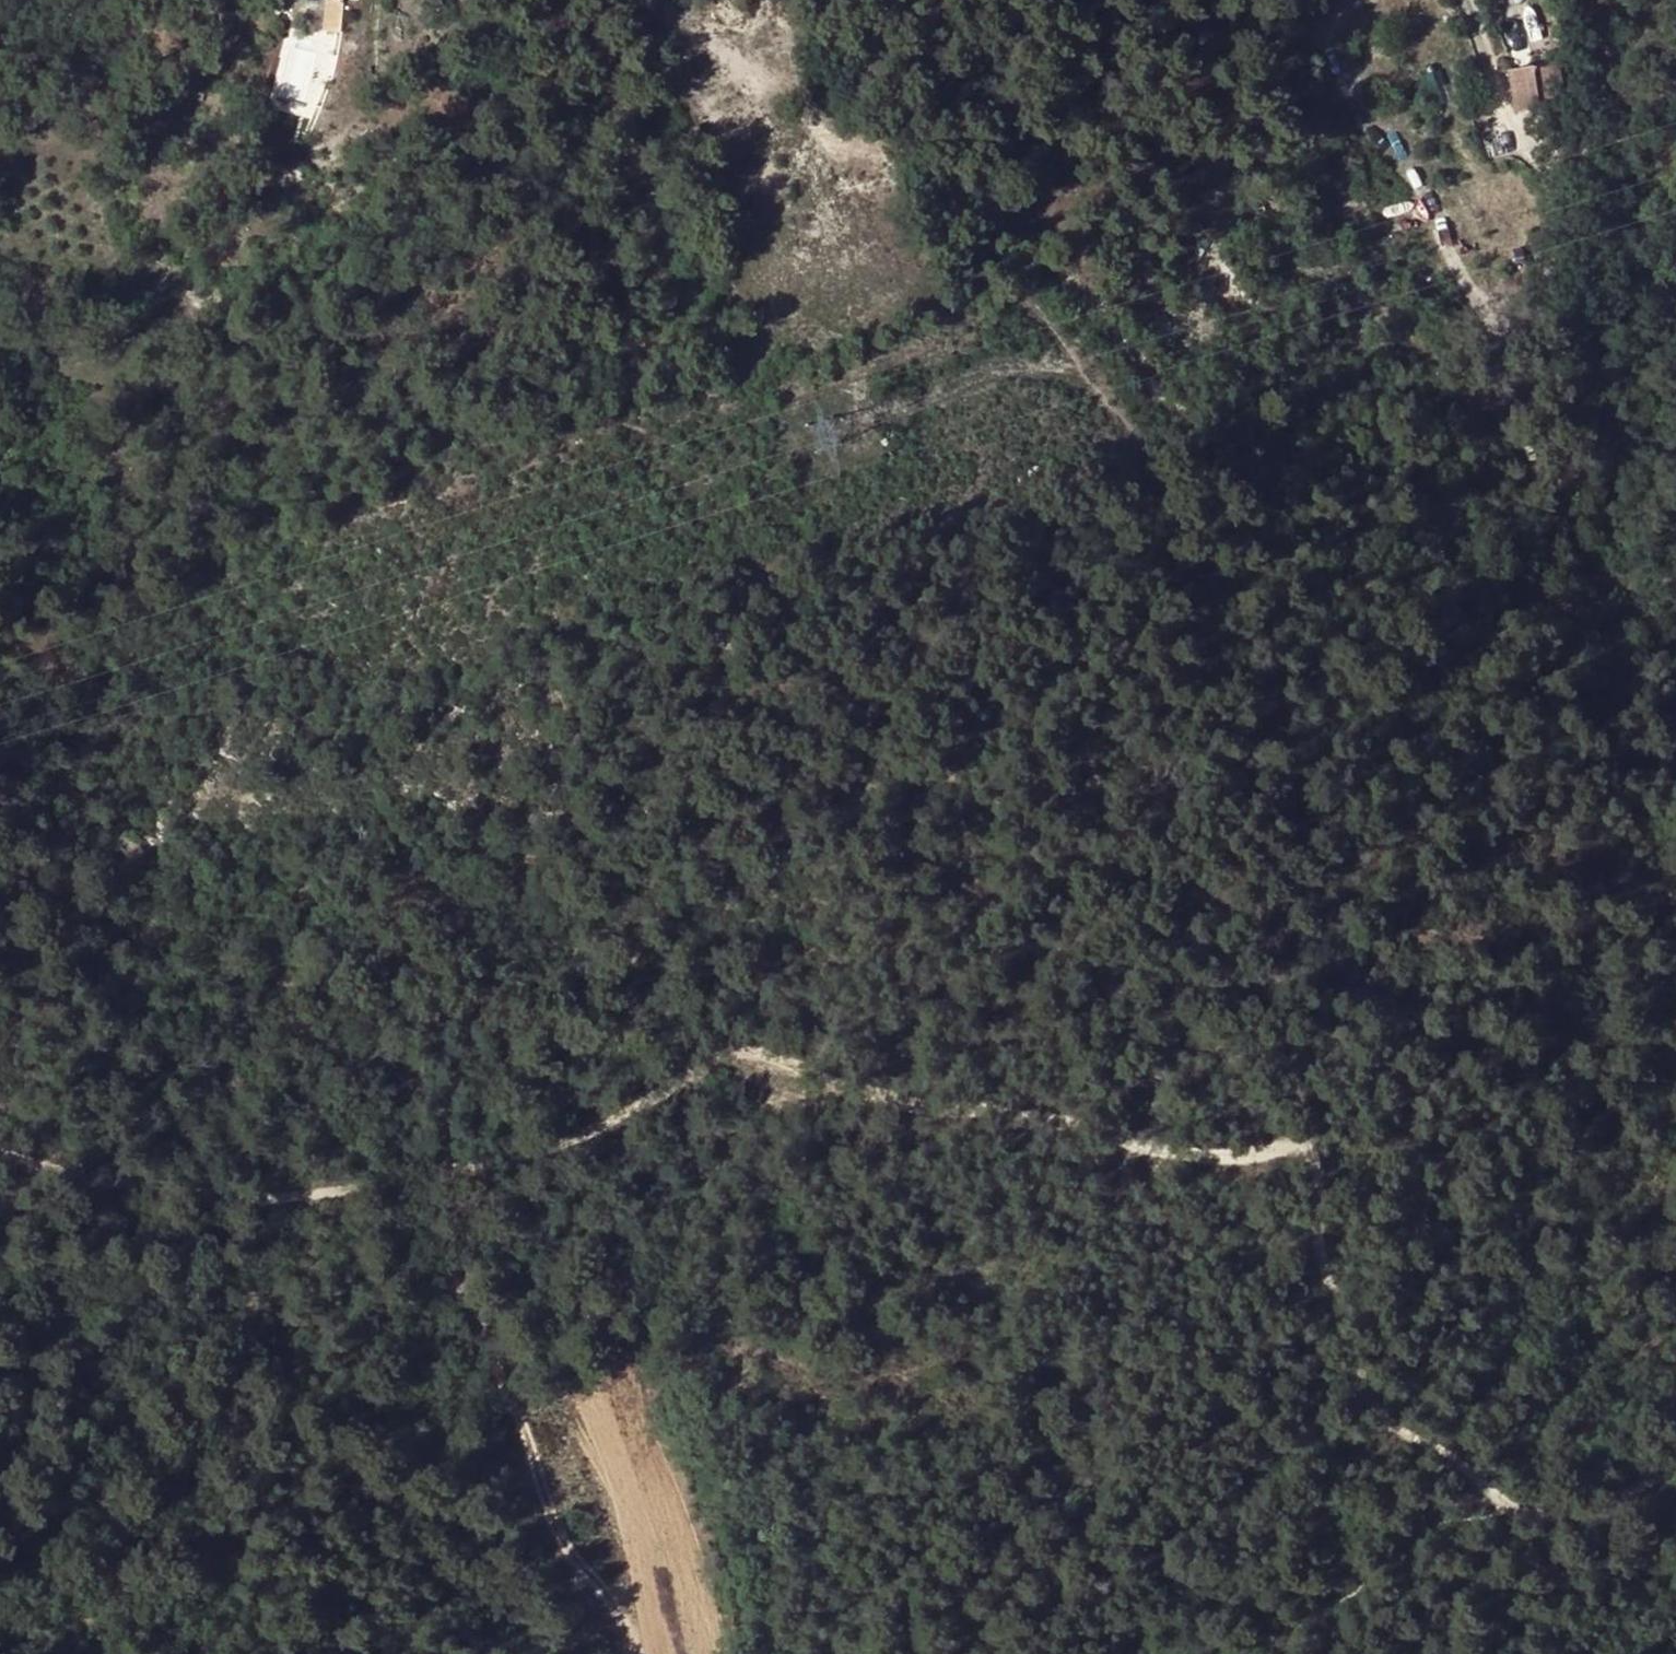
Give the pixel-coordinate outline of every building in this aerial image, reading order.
[(339,31),(343,0),(324,0),(321,29),(339,31)] [(295,48),(281,92),(305,100),(320,56),(295,48)] [(1537,66),(1544,107),(1566,103),(1556,61),(1537,66)] [(1537,66),(1537,65),(1511,71),(1519,112),(1544,107),(1537,66)] [(1551,127),(1570,124),(1566,103),(1544,107),(1549,128),(1551,127)]
